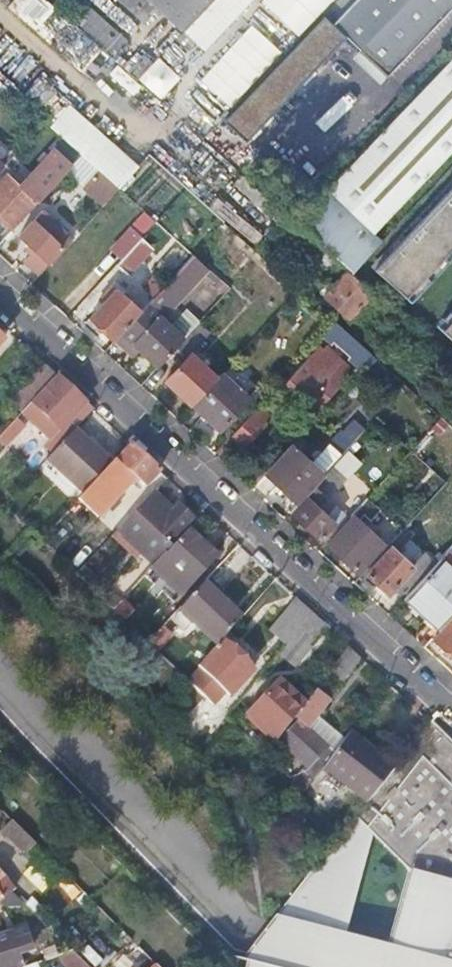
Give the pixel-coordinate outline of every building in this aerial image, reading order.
[(37,32),(57,8),(47,0),(15,0),(9,8),(37,32)] [(146,21),(160,6),(154,0),(122,0),(146,21)] [(160,6),(185,29),(212,0),(154,0),(160,6)] [(332,21),(359,47),(379,67),(443,0),(352,0),(332,21)] [(359,47),(350,55),(380,84),(451,6),(451,0),(443,0),(379,67),(359,47)] [(202,85),(235,109),(279,48),(247,24),(202,85)] [(159,57),(138,79),(161,100),(182,78),(159,57)] [(353,272),(381,242),(371,233),(451,147),(451,62),(328,193),(318,184),(289,214),(344,264),(353,272)] [(55,147),(20,185),(26,190),(60,152),(55,147)] [(42,198),(73,163),(60,152),(26,190),(20,185),(8,174),(0,182),(0,215),(12,226),(36,200),(38,202),(42,198)] [(193,189),(203,174),(178,157),(167,171),(193,189)] [(374,269),(404,297),(451,246),(451,185),(374,269)] [(33,219),(19,234),(36,249),(27,257),(40,270),(62,247),(57,242),(67,232),(54,221),(45,231),(33,219)] [(153,245),(142,235),(118,262),(129,272),(153,245)] [(157,294),(148,304),(141,311),(121,333),(158,367),(177,346),(184,337),(159,314),(169,303),(174,307),(209,268),(193,254),(168,281),(157,294)] [(157,294),(168,281),(157,271),(145,284),(157,294)] [(348,271),(327,295),(351,317),(372,293),(348,271)] [(91,317),(116,339),(121,333),(141,311),(112,285),(102,296),(106,299),(91,317)] [(229,290),(207,310),(222,326),(244,306),(229,290)] [(440,330),(451,340),(451,317),(440,330)] [(371,351),(338,322),(335,319),(327,329),(362,361),(371,351)] [(209,333),(198,322),(193,328),(204,338),(209,333)] [(192,404),(217,377),(191,354),(204,338),(193,328),(184,337),(177,346),(188,356),(184,360),(174,371),(166,380),(192,404)] [(321,404),(349,373),(318,345),(283,383),(305,402),(310,395),(321,404)] [(171,368),(174,371),(184,360),(181,357),(171,368)] [(21,391),(32,402),(58,375),(46,364),(21,391)] [(249,397),(221,372),(217,377),(192,404),(220,429),(249,397)] [(32,402),(18,416),(54,451),(75,428),(94,408),(58,375),(32,402)] [(268,411),(259,404),(253,410),(262,418),(268,411)] [(231,434),(235,437),(245,446),(267,422),(262,418),(253,410),(231,434)] [(342,454),(365,429),(353,418),(330,443),(342,454)] [(54,451),(46,459),(82,493),(90,485),(112,461),(75,428),(54,451)] [(215,452),(219,455),(234,438),(235,437),(231,434),(215,452)] [(130,442),(112,461),(90,485),(97,492),(122,465),(145,486),(160,470),(130,442)] [(323,475),(342,454),(330,443),(311,464),(323,475)] [(268,474),(298,502),(323,475),(311,464),(296,450),(298,449),(296,447),(294,449),(292,447),(268,474)] [(89,493),(67,515),(79,527),(100,504),(89,493)] [(158,495),(145,509),(173,536),(192,516),(180,505),(175,511),(158,495)] [(306,496),(291,512),(321,539),(336,523),(306,496)] [(381,509),(367,497),(352,513),(354,515),(360,520),(366,513),(372,519),(381,509)] [(381,540),(360,520),(354,515),(328,543),(356,568),(381,540)] [(393,589),(404,599),(425,575),(397,550),(410,535),(403,529),(390,543),(392,546),(368,572),(390,592),(393,589)] [(190,532),(168,554),(195,580),(217,557),(190,532)] [(168,554),(165,551),(160,557),(190,585),(195,580),(168,554)] [(440,558),(425,575),(404,599),(438,631),(451,616),(451,569),(440,558)] [(149,568),(146,571),(157,583),(132,609),(136,612),(161,586),(161,579),(149,568)] [(146,571),(121,598),(132,609),(157,583),(146,571)] [(205,581),(180,607),(219,644),(243,616),(221,596),(222,590),(213,582),(207,582),(205,581)] [(121,598),(113,606),(125,617),(132,609),(121,598)] [(314,611),(300,598),(274,629),(289,642),(314,611)] [(312,643),(328,623),(314,611),(289,642),(282,651),(285,653),(299,665),(315,645),(312,643)] [(433,637),(451,655),(451,616),(438,631),(433,637)] [(161,649),(179,631),(168,620),(150,638),(161,649)] [(219,644),(200,665),(203,668),(191,680),(215,703),(227,691),(232,694),(255,671),(237,654),(234,658),(219,644)] [(345,679),(363,656),(351,645),(332,670),(345,679)] [(252,712),(279,739),(297,715),(307,702),(283,678),(252,712)] [(315,781),(325,767),(337,750),(310,727),(318,716),(331,699),(317,689),(307,702),(297,715),(301,719),(280,741),(310,768),(306,772),(315,781)] [(224,712),(228,716),(233,711),(228,707),(224,712)] [(310,727),(337,750),(345,739),(318,716),(310,727)] [(432,721),(397,765),(368,801),(318,864),(242,958),(248,960),(245,966),(451,966),(451,739),(432,721)] [(325,767),(368,801),(397,765),(352,730),(345,739),(337,750),(325,767)] [(295,780),(307,792),(315,781),(306,772),(303,770),(295,780)] [(26,853),(36,842),(14,820),(4,830),(26,853)] [(0,934),(0,966),(12,966),(22,964),(18,952),(31,947),(27,936),(14,940),(10,930),(0,934)] [(129,942),(133,938),(129,934),(124,938),(129,942)] [(133,938),(129,942),(104,966),(162,966),(133,938)]
